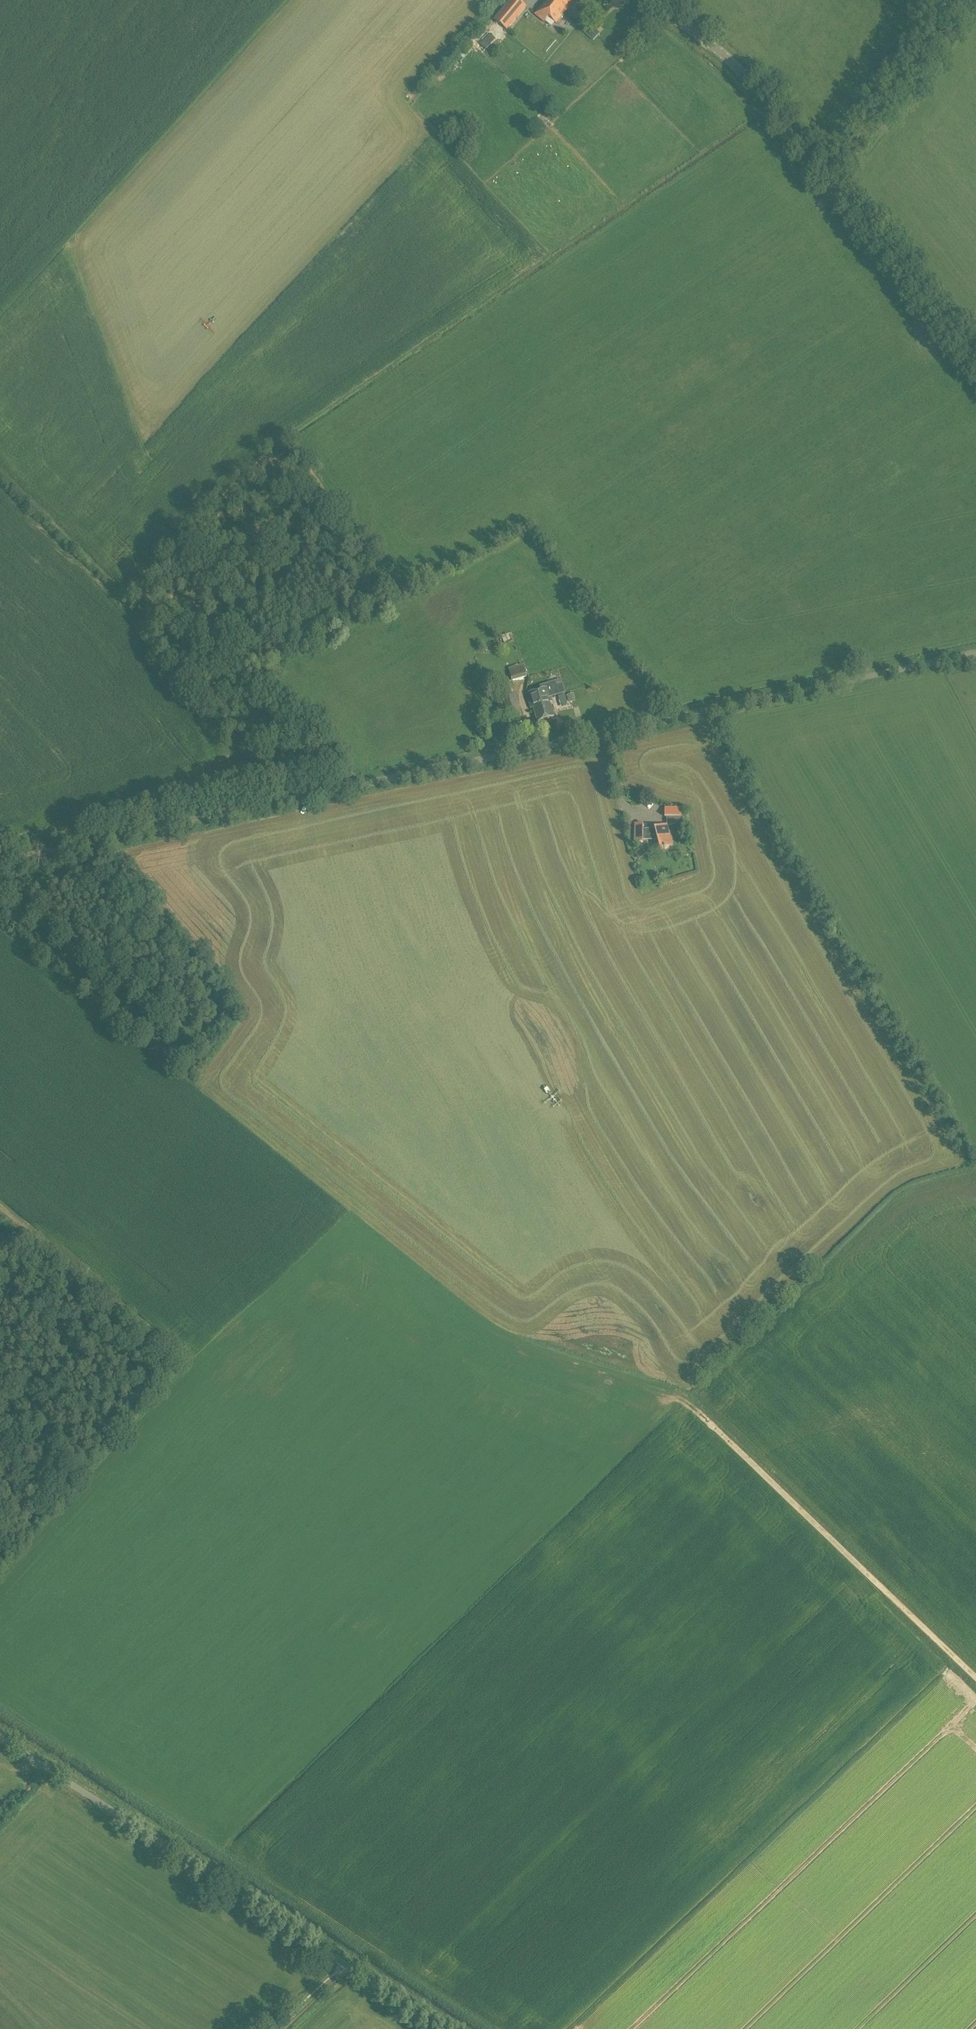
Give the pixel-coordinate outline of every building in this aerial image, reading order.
[(527,7),(519,0),(510,0),(494,20),(507,30),(527,7)] [(559,6),(551,0),(546,0),(539,9),(534,14),(545,23),(549,17),(556,23),(565,13),(563,10),(559,7),(559,6)] [(565,13),(569,7),(572,10),(578,2),(575,0),(551,0),(559,6),(559,7),(563,10),(565,13)] [(594,36),(600,31),(596,26),(590,31),(594,36)] [(486,50),(496,39),(490,34),(480,44),(486,50)] [(464,59),(469,53),(463,48),(458,54),(464,59)] [(504,643),(510,640),(508,634),(501,636),(504,643)] [(512,681),(527,676),(523,664),(508,668),(512,681)] [(512,694),(508,681),(500,683),(503,697),(502,697),(509,719),(522,715),(515,693),(512,694)] [(554,717),(550,703),(552,702),(548,688),(527,694),(531,708),(533,707),(538,722),(554,717)] [(497,706),(503,705),(499,693),(494,695),(497,706)] [(665,817),(667,817),(681,817),(682,817),(682,808),(665,808),(665,817)] [(635,824),(635,842),(643,842),(643,840),(658,840),(660,849),(673,846),(668,827),(667,825),(666,825),(654,828),(655,829),(643,829),(643,824),(635,824)] [(651,842),(644,846),(648,851),(654,847),(651,842)]
